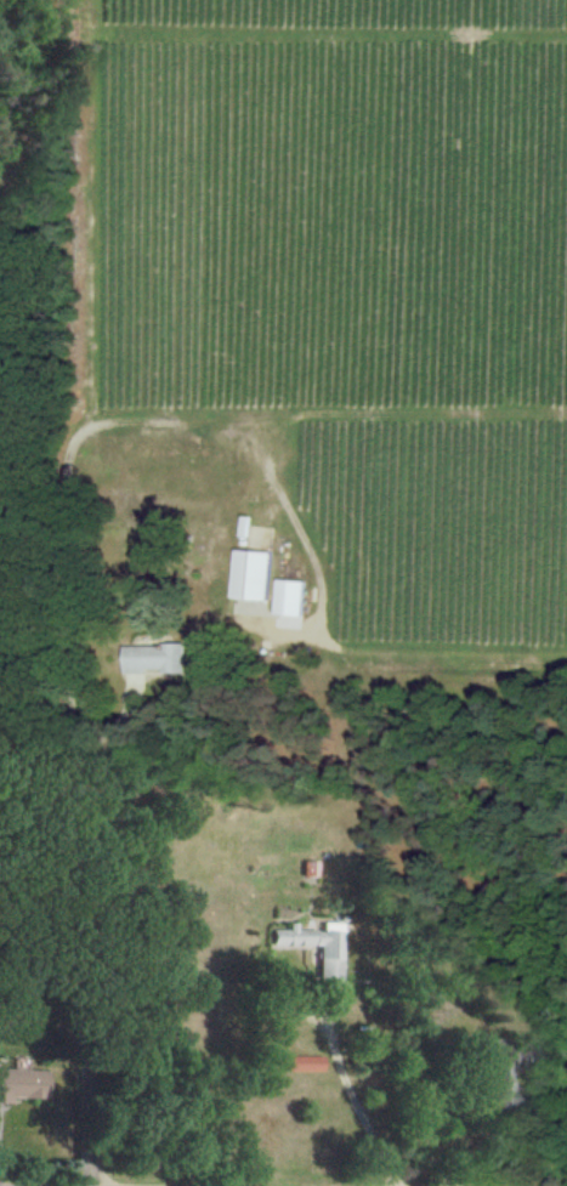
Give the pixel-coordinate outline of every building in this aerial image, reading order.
[(268,553),(231,550),(228,599),(265,601),(268,553)] [(272,615),(300,616),(301,581),(273,580),(272,615)] [(124,672),(188,672),(188,645),(124,645),(124,672)] [(343,923),(323,923),(323,929),(287,929),(287,931),(270,930),(270,946),(320,946),(319,980),(342,980),(343,923)] [(323,1072),(324,1057),(287,1056),(287,1071),(323,1072)] [(7,1104),(7,1097),(40,1099),(42,1071),(0,1069),(0,1103),(7,1104)]
